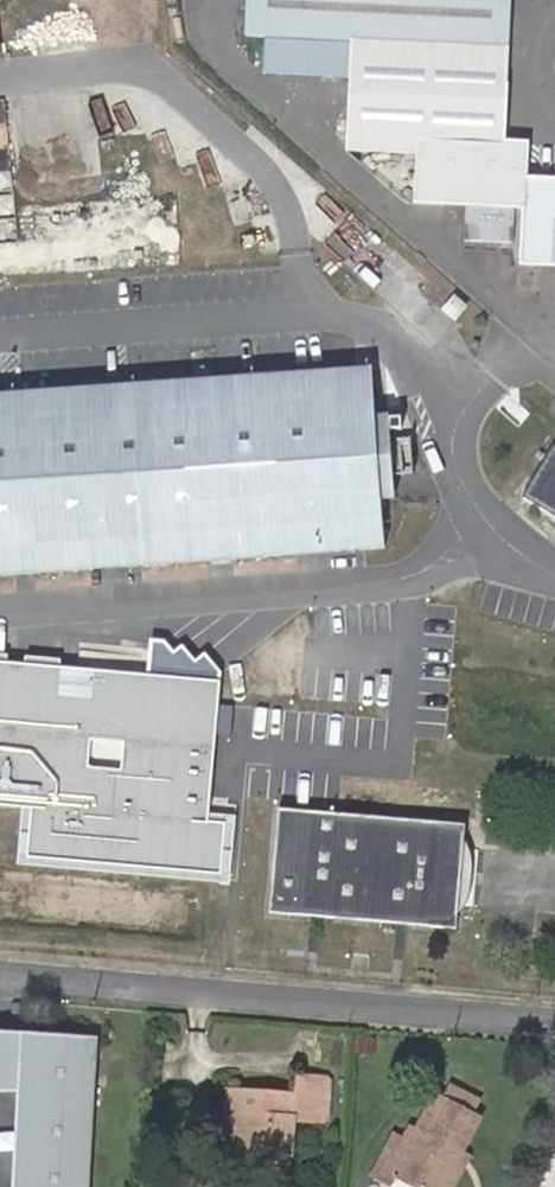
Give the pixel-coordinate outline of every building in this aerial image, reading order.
[(530,179),(531,143),(506,142),(514,0),(246,0),(244,35),(351,41),(345,149),(416,155),(414,204),(522,210),(519,267),(554,269),(554,180),(530,179)] [(383,547),(370,368),(0,393),(0,573),(71,568),(71,581),(93,579),(93,567),(383,547)] [(554,512),(554,474),(537,501),(554,512)] [(0,667),(0,806),(34,809),(29,862),(221,879),(226,824),(209,823),(215,753),(221,687),(0,667)] [(449,851),(463,852),(465,829),(279,814),(271,915),(457,930),(459,909),(443,907),(445,903),(448,899),(450,894),(451,890),(453,885),(454,880),(454,879),(454,876),(454,870),(453,865),(452,860),(451,856),(449,851)] [(459,909),(463,852),(449,851),(451,856),(452,860),(453,865),(454,870),(454,876),(454,879),(454,880),(453,885),(451,890),(450,894),(448,899),(445,903),(443,907),(459,909)] [(98,1037),(21,1031),(0,1030),(0,1088),(18,1089),(14,1186),(90,1186),(98,1037)] [(249,1100),(246,1136),(291,1139),(294,1104),(312,1106),(316,1062),(293,1060),(291,1079),(227,1074),(225,1097),(249,1100)] [(439,1097),(470,1114),(477,1099),(446,1083),(439,1097)] [(416,1186),(437,1186),(451,1160),(447,1157),(452,1149),(460,1153),(478,1119),(470,1114),(439,1097),(437,1096),(417,1130),(410,1144),(402,1139),(394,1135),(372,1173),(389,1183),(394,1175),(416,1186)] [(241,1136),(246,1136),(249,1100),(225,1097),(224,1112),(243,1113),(241,1136)] [(409,1126),(402,1139),(410,1144),(417,1130),(409,1126)] [(437,1186),(452,1186),(468,1158),(460,1153),(452,1149),(447,1157),(451,1160),(437,1186)]
